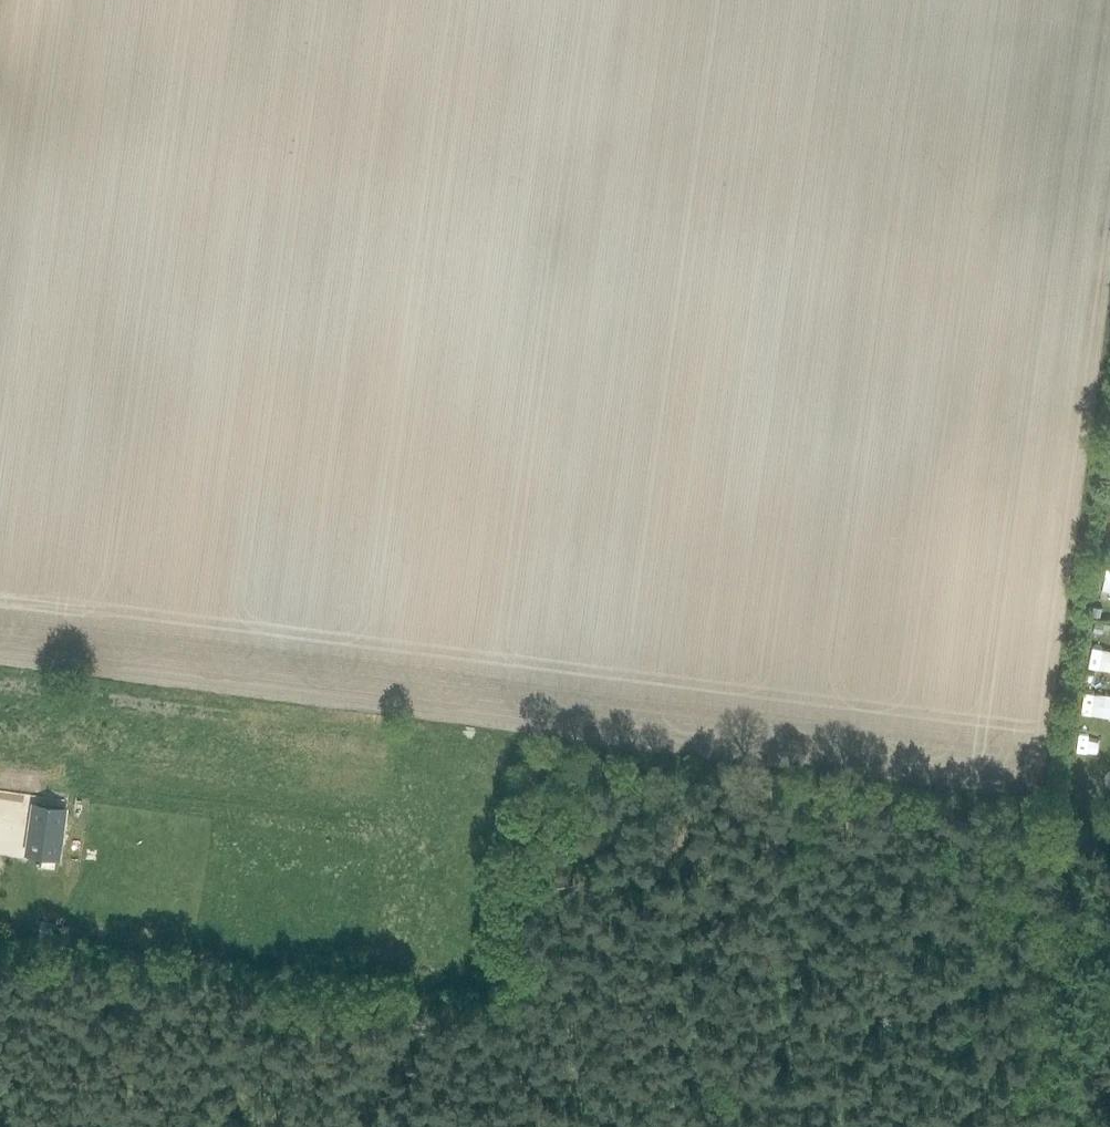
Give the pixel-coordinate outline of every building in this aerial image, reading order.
[(1102,588),(1109,590),(1109,566),(1106,566),(1102,588)] [(1109,668),(1109,646),(1094,642),(1089,663),(1109,668)] [(1109,793),(1109,772),(1095,771),(1093,791),(1109,793)] [(33,803),(25,855),(55,859),(62,808),(33,803)]
